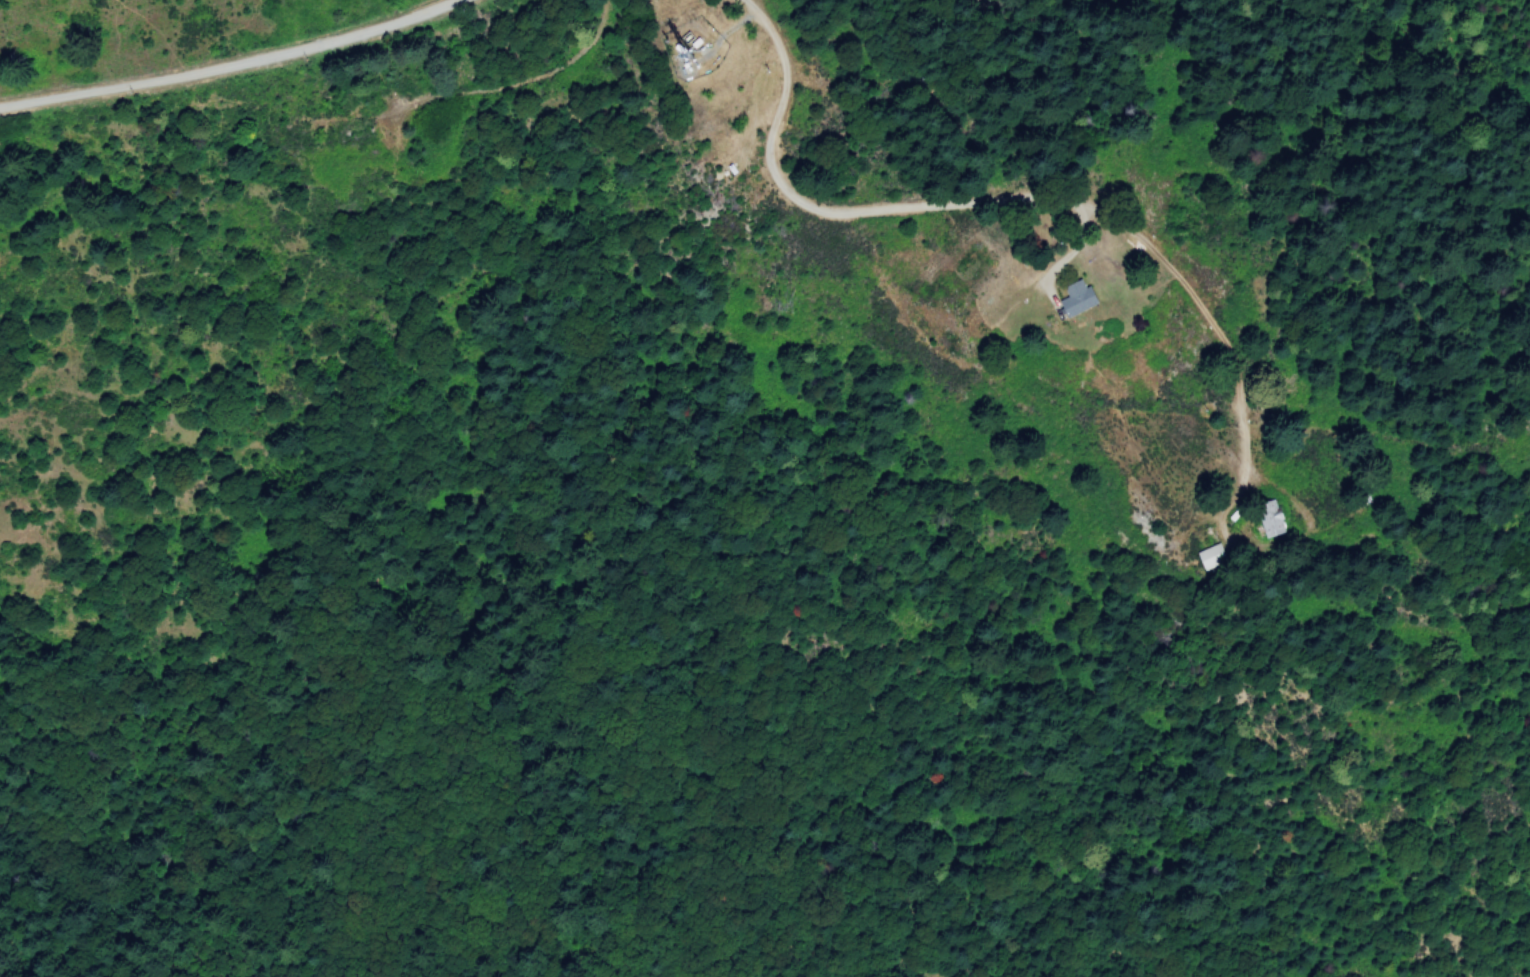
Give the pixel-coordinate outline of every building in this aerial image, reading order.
[(1066,319),(1095,305),(1083,279),(1063,288),(1068,297),(1058,301),(1066,319)] [(1286,533),(1280,513),(1274,515),(1272,507),(1275,506),(1273,500),(1266,502),(1268,510),(1266,510),(1267,516),(1259,519),(1265,539),(1286,533)]
